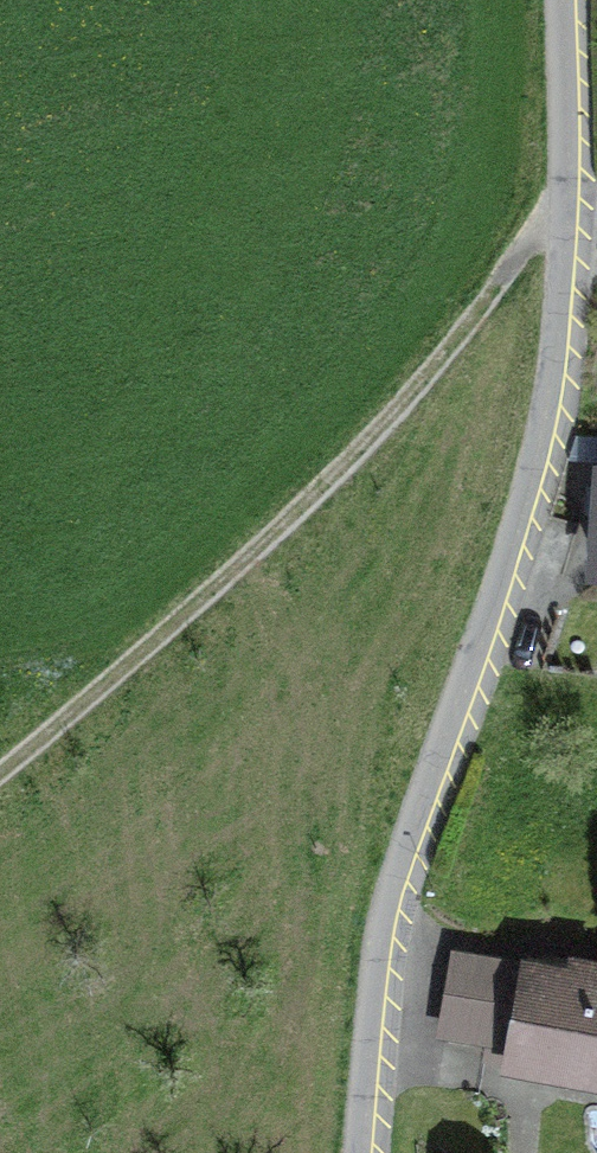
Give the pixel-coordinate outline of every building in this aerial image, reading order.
[(460,956),(447,1031),(511,1042),(508,1059),(596,1075),(596,979),(460,956)]
